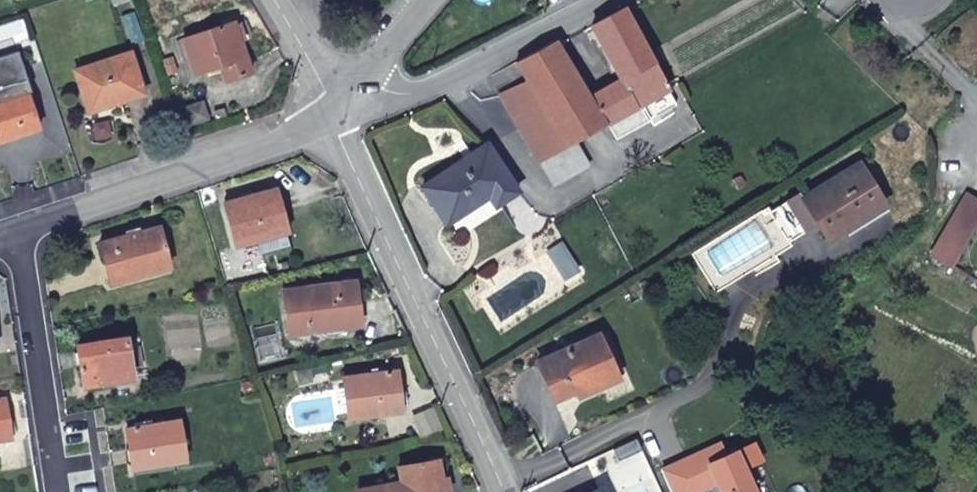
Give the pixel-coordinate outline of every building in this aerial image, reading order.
[(620,78),(589,95),(606,124),(610,121),(635,106),(668,89),(624,8),(592,26),(620,78)] [(182,38),(194,74),(220,66),(226,81),(251,72),(234,21),(182,38)] [(589,95),(559,43),(557,40),(516,61),(526,80),(501,93),(540,161),(576,141),(606,124),(589,95)] [(74,70),(88,111),(145,92),(130,51),(74,70)] [(635,106),(610,121),(618,136),(676,104),(668,89),(635,106)] [(0,100),(0,139),(38,127),(27,91),(0,100)] [(588,164),(576,141),(540,161),(553,185),(588,164)] [(517,190),(498,160),(486,143),(424,186),(447,222),(490,194),(497,204),(517,190)] [(817,223),(827,240),(860,220),(856,214),(882,198),(860,162),(803,197),(800,193),(771,210),(768,206),(692,251),(715,290),(760,263),(763,269),(778,260),(775,254),(791,245),(789,240),(817,223)] [(237,245),(259,239),(285,232),(287,231),(278,196),(251,203),(248,195),(225,202),(237,245)] [(159,227),(99,243),(110,284),(170,267),(159,227)] [(948,265),(965,236),(949,227),(932,255),(948,265)] [(285,232),(259,239),(262,251),(288,244),(285,232)] [(570,255),(560,241),(548,249),(557,263),(570,255)] [(578,268),(570,255),(557,263),(565,276),(578,268)] [(355,282),(283,290),(289,335),(360,325),(355,282)] [(599,333),(537,360),(555,400),(575,391),(577,397),(601,386),(598,380),(617,373),(599,333)] [(126,338),(78,346),(84,386),(133,378),(131,366),(142,364),(139,345),(128,347),(126,338)] [(397,371),(344,377),(349,417),(402,410),(397,371)] [(0,404),(0,445),(9,444),(3,403),(0,404)] [(180,420),(127,430),(133,468),(186,459),(180,420)] [(718,440),(712,443),(717,454),(724,451),(718,440)] [(661,467),(672,491),(701,491),(719,484),(723,491),(757,491),(734,446),(717,454),(712,443),(661,467)] [(439,460),(399,467),(401,482),(357,490),(358,491),(444,491),(439,460)]
